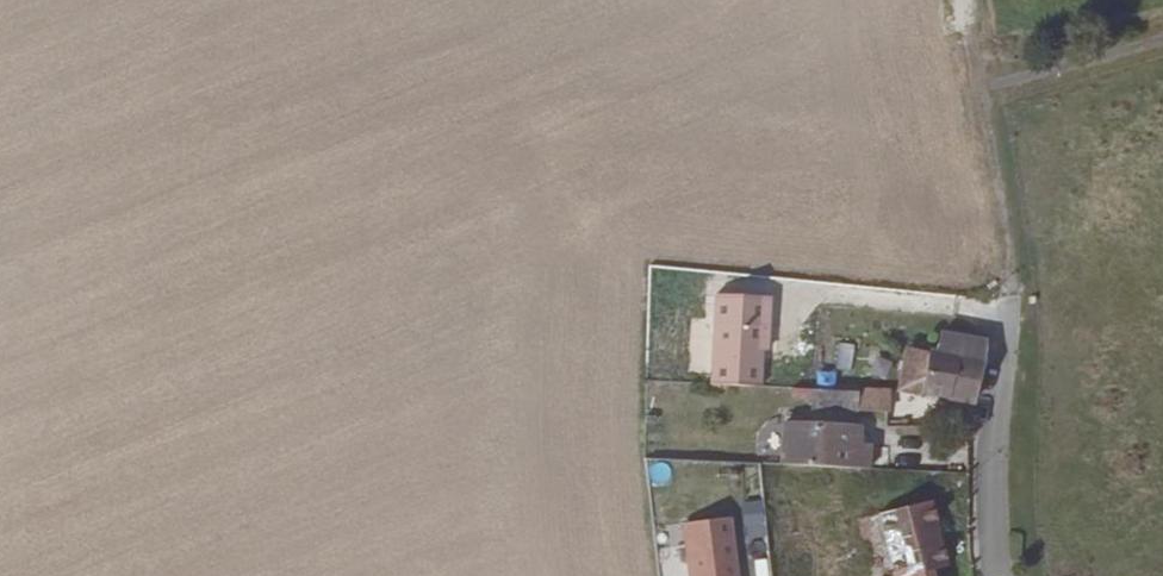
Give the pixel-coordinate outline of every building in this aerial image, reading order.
[(717,295),(713,383),(762,386),(763,351),(763,328),(770,327),(771,297),(717,295)] [(989,367),(989,342),(942,336),(940,356),(917,352),(909,391),(980,401),(989,367)] [(851,370),(856,345),(839,342),(834,367),(851,370)] [(854,394),(815,391),(813,411),(853,414),(854,394)] [(923,451),(922,424),(893,425),(894,452),(923,451)] [(788,425),(786,466),(862,468),(864,447),(855,445),(856,427),(788,425)] [(933,500),(881,515),(896,575),(898,575),(948,562),(933,500)] [(729,518),(683,523),(689,575),(737,575),(729,518)]
